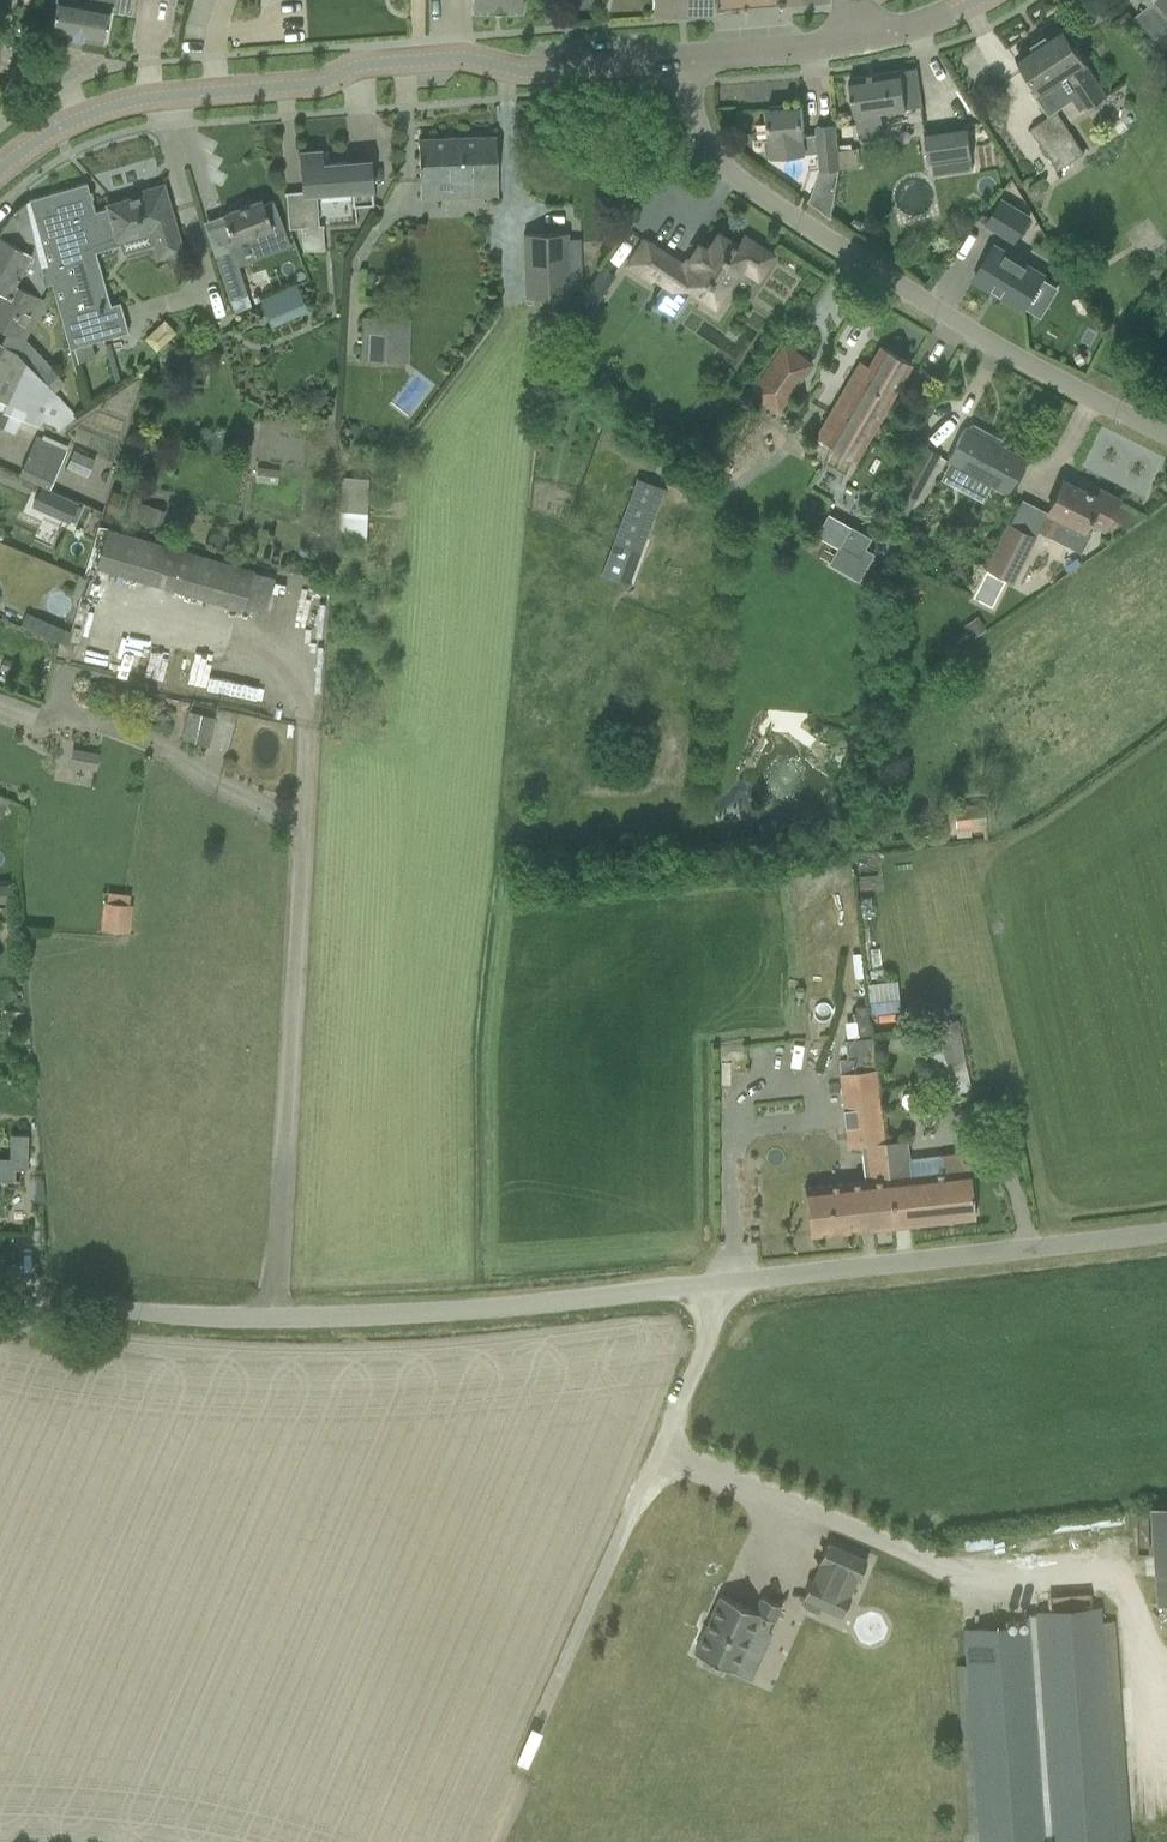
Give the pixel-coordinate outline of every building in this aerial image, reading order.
[(50,30),(103,40),(110,6),(114,7),(114,10),(131,13),(133,0),(56,0),(50,30)] [(472,12),(521,11),(521,0),(472,0),(472,12)] [(685,13),(685,0),(653,0),(653,13),(685,13)] [(685,13),(712,13),(712,0),(685,0),(685,13)] [(1166,17),(1166,0),(1150,0),(1166,17)] [(1062,27),(1020,55),(1033,75),(1044,90),(1061,79),(1067,88),(1072,85),(1075,90),(1087,107),(1107,94),(1073,44),(1077,41),(1067,26),(1063,29),(1062,27)] [(1166,50),(1166,26),(1155,36),(1166,50)] [(916,67),(850,78),(854,101),(856,117),(858,116),(860,129),(885,125),(883,112),(922,106),(920,91),(916,67)] [(820,152),(822,170),(841,168),(839,150),(837,150),(835,125),(817,127),(817,134),(805,135),(803,106),(784,107),(784,105),(771,106),(771,108),(768,109),(768,112),(765,112),(766,119),(769,119),(770,138),(765,139),(766,152),(772,157),(820,152)] [(1032,128),(1059,170),(1085,153),(1058,111),(1032,128)] [(925,130),(933,177),(973,170),(971,158),(974,157),(968,123),(925,130)] [(453,181),(453,198),(498,196),(496,160),(495,136),(418,139),(419,163),(419,182),(453,181)] [(839,150),(841,168),(861,166),(859,148),(839,150)] [(300,228),(302,251),(326,249),(324,226),(319,226),(316,193),(352,190),(354,208),(373,206),(369,160),(321,164),(320,151),(300,152),(302,177),(304,194),(286,196),(289,229),(300,228)] [(70,348),(74,363),(96,358),(91,342),(129,332),(120,302),(110,305),(93,244),(118,237),(117,233),(148,224),(158,257),(181,251),(162,186),(149,190),(150,194),(141,196),(140,192),(139,193),(140,196),(108,206),(108,207),(94,211),(86,183),(28,199),(35,223),(36,230),(46,227),(55,262),(46,264),(51,282),(69,348),(70,348)] [(261,199),(222,214),(233,242),(252,235),(260,255),(270,251),(278,248),(292,242),(276,199),(263,204),(261,199)] [(987,223),(1015,240),(1029,216),(1002,199),(987,223)] [(54,394),(55,393),(66,384),(58,375),(59,374),(27,338),(47,300),(39,296),(45,284),(51,282),(46,264),(40,265),(32,225),(25,202),(13,211),(0,230),(0,291),(1,292),(0,293),(0,328),(8,331),(4,340),(6,341),(54,394)] [(525,233),(526,298),(569,297),(569,289),(568,239),(568,232),(525,233)] [(671,288),(677,279),(714,304),(739,266),(757,278),(772,255),(743,236),(737,246),(718,233),(707,250),(698,244),(684,266),(644,240),(628,264),(651,279),(653,276),(671,288)] [(974,278),(1024,308),(1044,275),(994,244),(974,278)] [(235,253),(216,259),(229,299),(235,297),(248,293),(238,261),(235,253)] [(583,296),(597,304),(615,275),(601,267),(583,296)] [(260,300),(272,327),(309,310),(297,283),(260,300)] [(365,316),(362,360),(389,361),(391,318),(365,316)] [(167,317),(146,336),(158,349),(179,330),(167,317)] [(6,402),(3,409),(0,408),(0,428),(15,434),(21,418),(31,422),(38,426),(41,420),(60,429),(76,417),(71,411),(55,393),(54,394),(6,341),(4,340),(2,345),(0,344),(0,400),(6,402)] [(748,393),(776,413),(812,363),(783,343),(748,393)] [(815,437),(854,460),(910,364),(880,346),(868,366),(859,361),(815,437)] [(309,394),(309,401),(314,406),(320,405),(324,402),(325,395),(321,390),(315,389),(309,394)] [(965,427),(946,460),(952,463),(992,485),(1006,493),(1024,460),(985,438),(987,435),(986,431),(973,423),(969,425),(967,428),(965,427)] [(20,475),(50,489),(68,450),(64,448),(65,445),(50,438),(48,441),(38,436),(20,475)] [(887,513),(923,531),(930,517),(911,508),(940,455),(922,445),(898,490),(899,491),(887,513)] [(66,467),(87,476),(95,458),(74,449),(66,467)] [(342,540),(368,541),(370,476),(344,475),(342,540)] [(636,475),(616,541),(645,550),(666,484),(636,475)] [(1038,529),(1081,550),(1090,533),(1083,530),(1088,520),(1104,528),(1108,522),(1119,500),(1101,491),(1098,498),(1062,480),(1052,501),(1038,529)] [(62,496),(53,515),(68,522),(70,520),(75,523),(82,507),(77,505),(77,503),(62,496)] [(142,503),(137,519),(162,526),(166,510),(142,503)] [(985,569),(1010,581),(1035,534),(1009,521),(985,569)] [(849,525),(827,563),(857,581),(874,553),(864,548),(870,537),(849,525)] [(244,608),(265,614),(275,579),(199,556),(108,529),(97,566),(244,610),(244,608)] [(896,559),(877,571),(884,583),(904,571),(896,559)] [(978,617),(965,626),(973,638),(987,629),(978,617)] [(41,620),(36,632),(69,646),(74,633),(41,620)] [(181,739),(209,746),(216,718),(188,710),(181,739)] [(73,748),(70,767),(97,771),(100,753),(73,748)] [(2,818),(9,801),(0,797),(0,817),(2,818)] [(949,809),(952,833),(986,829),(983,804),(949,809)] [(0,885),(0,903),(14,902),(13,884),(0,885)] [(104,901),(100,930),(129,934),(133,905),(130,904),(131,895),(109,892),(107,902),(104,901)] [(896,980),(867,983),(870,1001),(898,998),(899,998),(897,980),(896,980)] [(866,1006),(854,1007),(856,1020),(858,1036),(869,1034),(866,1006)] [(918,1029),(933,1101),(972,1093),(957,1021),(918,1029)] [(847,1059),(839,1060),(840,1074),(839,1074),(847,1147),(859,1145),(885,1143),(885,1142),(874,1037),(849,1040),(845,1041),(847,1059)] [(19,1181),(19,1179),(15,1179),(15,1169),(27,1169),(28,1134),(10,1134),(9,1157),(0,1157),(0,1180),(19,1181)] [(911,1175),(889,1178),(895,1226),(974,1217),(970,1176),(967,1154),(943,1157),(910,1160),(911,1175)] [(870,1180),(804,1187),(805,1192),(809,1235),(895,1226),(889,1178),(870,1180)] [(1156,1604),(1166,1603),(1166,1505),(1149,1507),(1156,1604)] [(802,1598),(842,1616),(850,1597),(848,1596),(856,1579),(858,1580),(866,1561),(827,1543),(818,1562),(821,1563),(813,1580),(811,1579),(802,1598)] [(694,1653),(751,1678),(770,1634),(766,1632),(772,1619),(774,1620),(780,1605),(762,1597),(755,1611),(720,1596),(694,1653)] [(965,1629),(980,1841),(1116,1841),(1100,1608),(1025,1613),(1026,1625),(965,1629)]
